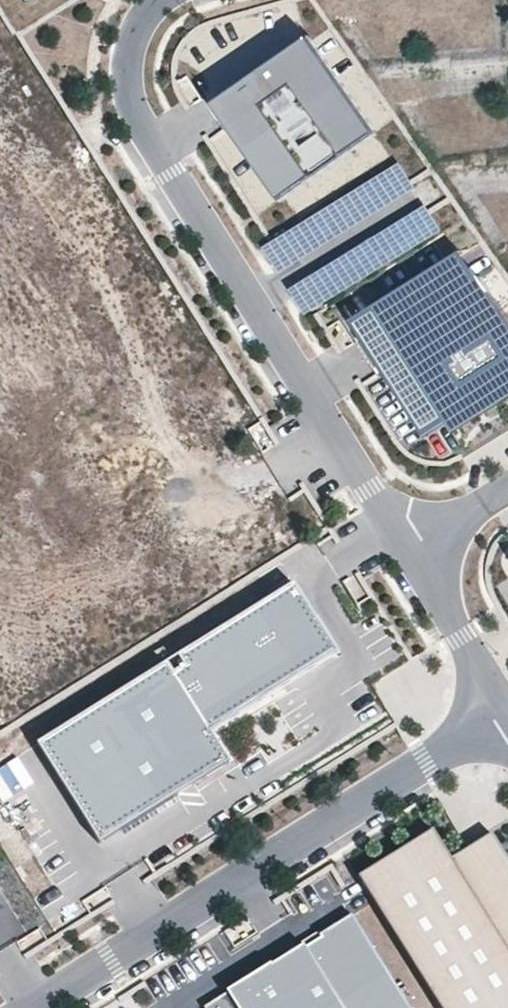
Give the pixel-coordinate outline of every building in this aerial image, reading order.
[(310,39),(216,106),(283,201),(378,134),(310,39)] [(276,271),(413,185),(397,159),(259,244),(276,271)] [(302,314),(439,229),(422,202),(285,287),(302,314)] [(417,311),(473,275),(454,246),(346,315),(382,370),(434,336),(417,311)] [(425,440),(507,392),(507,323),(473,275),(417,311),(434,336),(382,370),(425,440)] [(358,291),(337,301),(343,313),(364,303),(358,291)] [(36,745),(99,844),(228,763),(209,733),(336,653),(293,584),(36,745)] [(439,1007),(507,1007),(507,868),(488,835),(448,860),(431,832),(357,878),(439,1007)] [(350,916),(318,936),(320,939),(304,949),(302,946),(204,1006),(205,1007),(408,1007),(350,916)]
